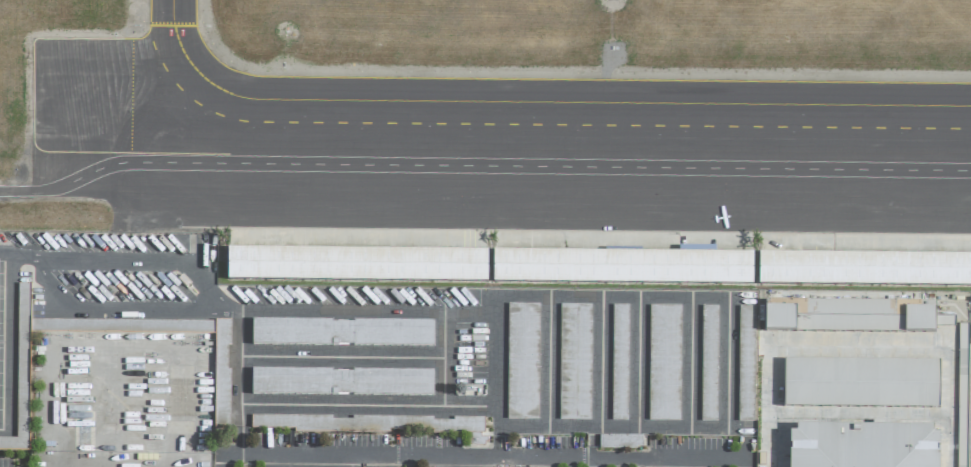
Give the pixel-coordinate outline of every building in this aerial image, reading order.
[(233,250),(495,250),(495,283),(234,283),(233,250)] [(500,252),(762,252),(761,285),(500,285),(500,252)] [(766,253),(970,253),(970,286),(766,286),(766,253)] [(30,283),(17,283),(17,322),(30,322),(30,283)] [(935,333),(935,302),(804,300),(804,332),(935,333)] [(507,418),(538,418),(539,304),(508,304),(507,418)] [(591,305),(559,304),(558,419),(590,420),(591,305)] [(628,305),(612,305),(610,420),(627,420),(628,305)] [(680,305),(649,305),(648,420),(679,421),(680,305)] [(718,306),(701,306),(700,421),(716,421),(718,306)] [(795,331),(795,306),(765,306),(765,331),(795,331)] [(251,345),(433,347),(433,322),(251,319),(251,345)] [(31,332),(214,333),(214,429),(229,429),(229,321),(31,320),(31,332)] [(967,324),(958,325),(959,349),(967,348),(967,324)] [(0,438),(0,450),(27,450),(27,432),(18,432),(18,420),(26,420),(26,404),(28,404),(29,356),(16,356),(15,438),(0,438)] [(938,408),(939,361),(784,359),(783,406),(938,408)] [(432,396),(433,371),(251,369),(250,394),(432,396)] [(938,433),(932,432),(932,426),(796,425),(796,432),(789,432),(789,466),(937,466),(938,433)] [(598,448),(641,449),(642,436),(599,435),(598,448)]
